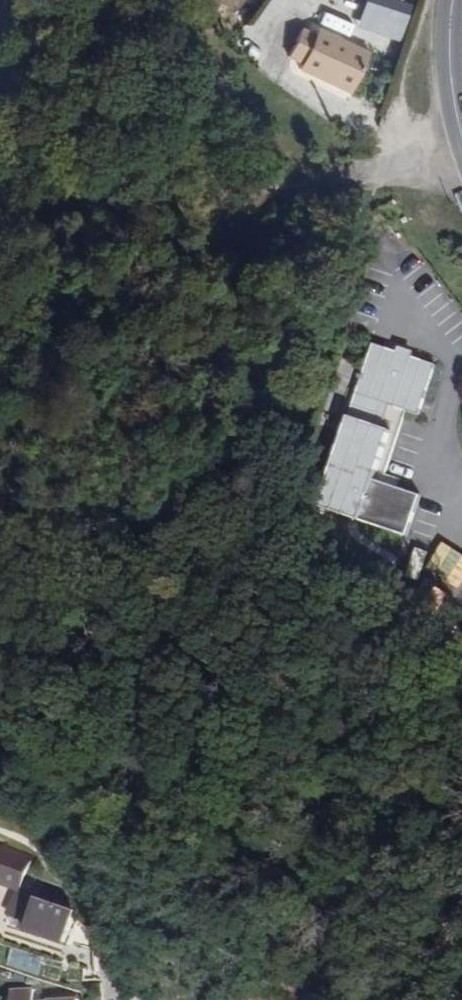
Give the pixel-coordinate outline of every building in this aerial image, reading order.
[(359,28),(400,41),(412,5),(397,0),(368,0),(359,28)] [(291,59),(303,65),(319,28),(308,23),(291,59)] [(352,93),(370,51),(319,28),(303,65),(300,71),(352,93)] [(394,209),(384,216),(391,226),(399,220),(394,209)] [(437,370),(338,340),(316,412),(344,420),(351,396),(423,418),(437,370)] [(397,425),(355,413),(328,507),(412,531),(424,493),(381,481),(397,425)] [(457,515),(444,560),(461,565),(461,516),(457,515)] [(429,586),(443,540),(384,525),(371,569),(429,586)] [(0,847),(0,884),(14,889),(8,909),(29,915),(24,930),(57,941),(61,943),(64,936),(72,909),(60,905),(57,894),(18,880),(26,857),(0,847)] [(10,948),(7,966),(40,971),(43,953),(10,948)] [(28,984),(5,985),(5,999),(28,999),(28,984)]
